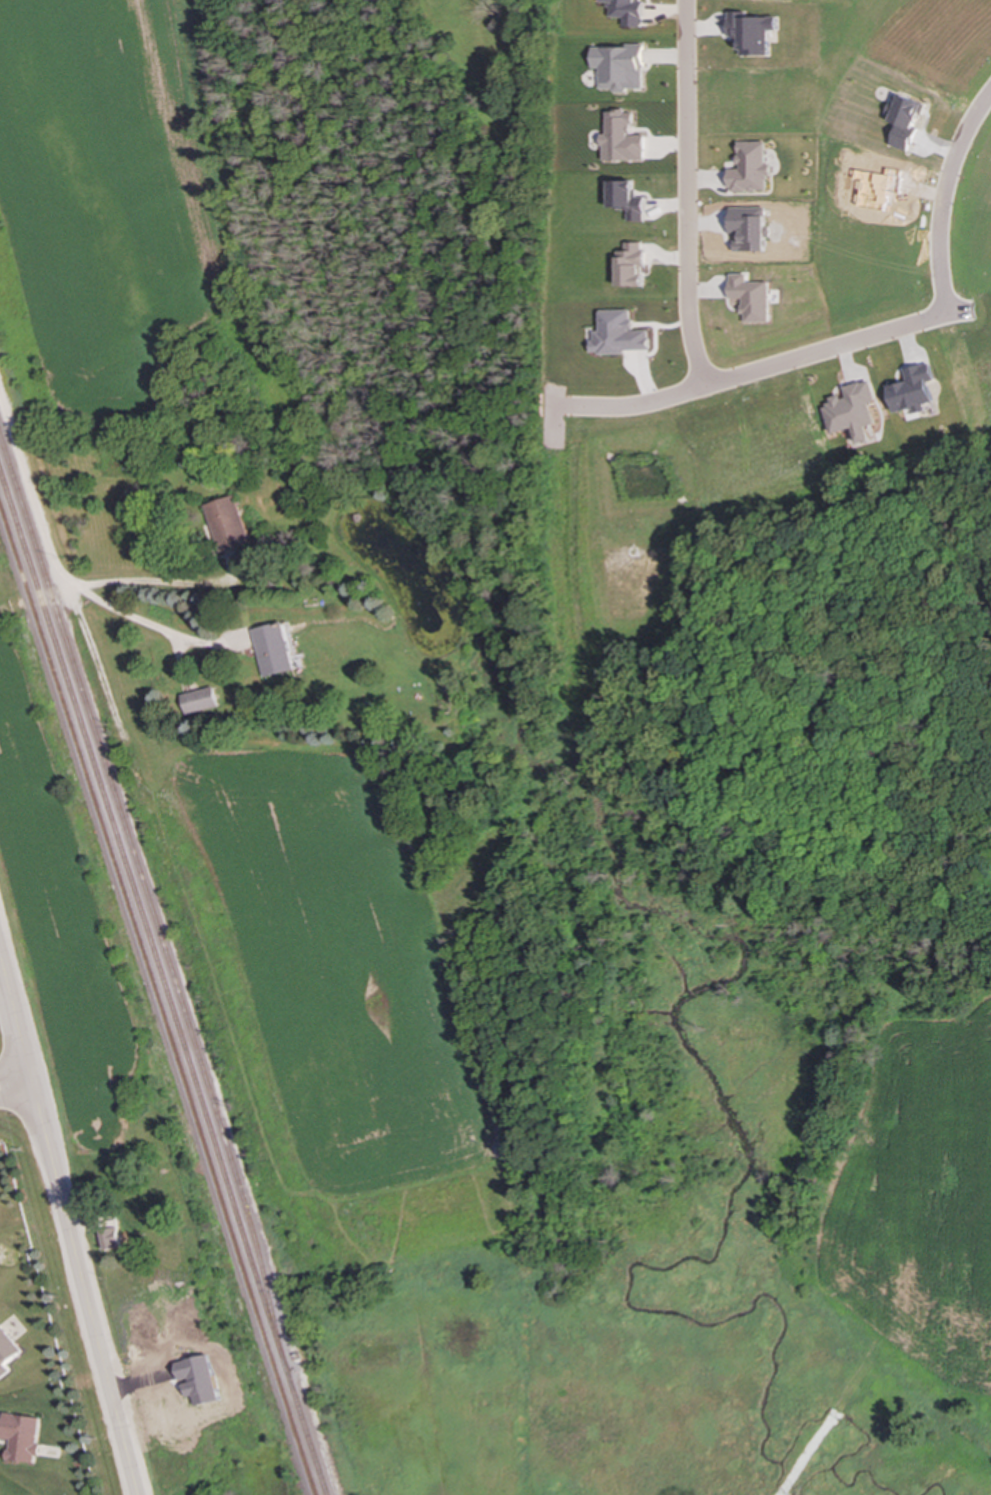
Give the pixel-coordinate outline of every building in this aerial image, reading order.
[(642,1),(638,1),(638,0),(601,0),(601,5),(609,5),(608,17),(622,18),(622,27),(641,28),(642,1)] [(767,55),(767,30),(776,30),(775,17),(745,17),(745,11),(726,12),(727,37),(739,37),(739,56),(767,55)] [(591,46),(591,68),(598,68),(598,90),(642,90),(642,47),(591,46)] [(890,145),(909,151),(925,103),(899,95),(890,121),(897,123),(890,145)] [(601,160),(644,160),(644,135),(631,136),(631,111),(605,111),(606,134),(601,134),(601,160)] [(764,142),(737,142),(737,169),(728,170),(728,192),(767,192),(766,177),(771,177),(770,164),(765,164),(764,142)] [(644,221),(644,197),(634,197),(634,181),(608,181),(609,207),(627,207),(627,221),(644,221)] [(643,242),(625,243),(625,251),(617,251),(618,286),(644,286),(644,276),(643,276),(643,242)] [(768,282),(746,282),(746,274),(729,274),(729,299),(742,299),(742,322),(769,322),(768,282)] [(649,350),(649,330),(633,331),(632,310),(600,311),(600,331),(594,332),(594,340),(591,340),(591,354),(626,353),(626,350),(649,350)] [(895,413),(915,408),(917,414),(927,411),(925,404),(935,402),(929,382),(936,380),(932,362),(906,369),(909,381),(888,387),(895,413)] [(832,434),(854,429),(857,444),(870,441),(867,426),(875,424),(870,403),(877,401),(872,380),(845,387),(847,395),(831,399),(833,404),(825,406),(832,434)] [(204,505),(221,554),(252,543),(235,495),(204,505)] [(263,677),(296,670),(285,622),(252,629),(263,677)] [(218,707),(213,687),(180,695),(186,715),(218,707)] [(106,1251),(123,1248),(120,1229),(103,1232),(106,1251)] [(1,1324),(0,1325),(0,1379),(11,1371),(6,1365),(23,1352),(1,1324)] [(40,1417),(4,1413),(1,1439),(9,1439),(7,1460),(37,1463),(39,1444),(37,1444),(40,1417)]
